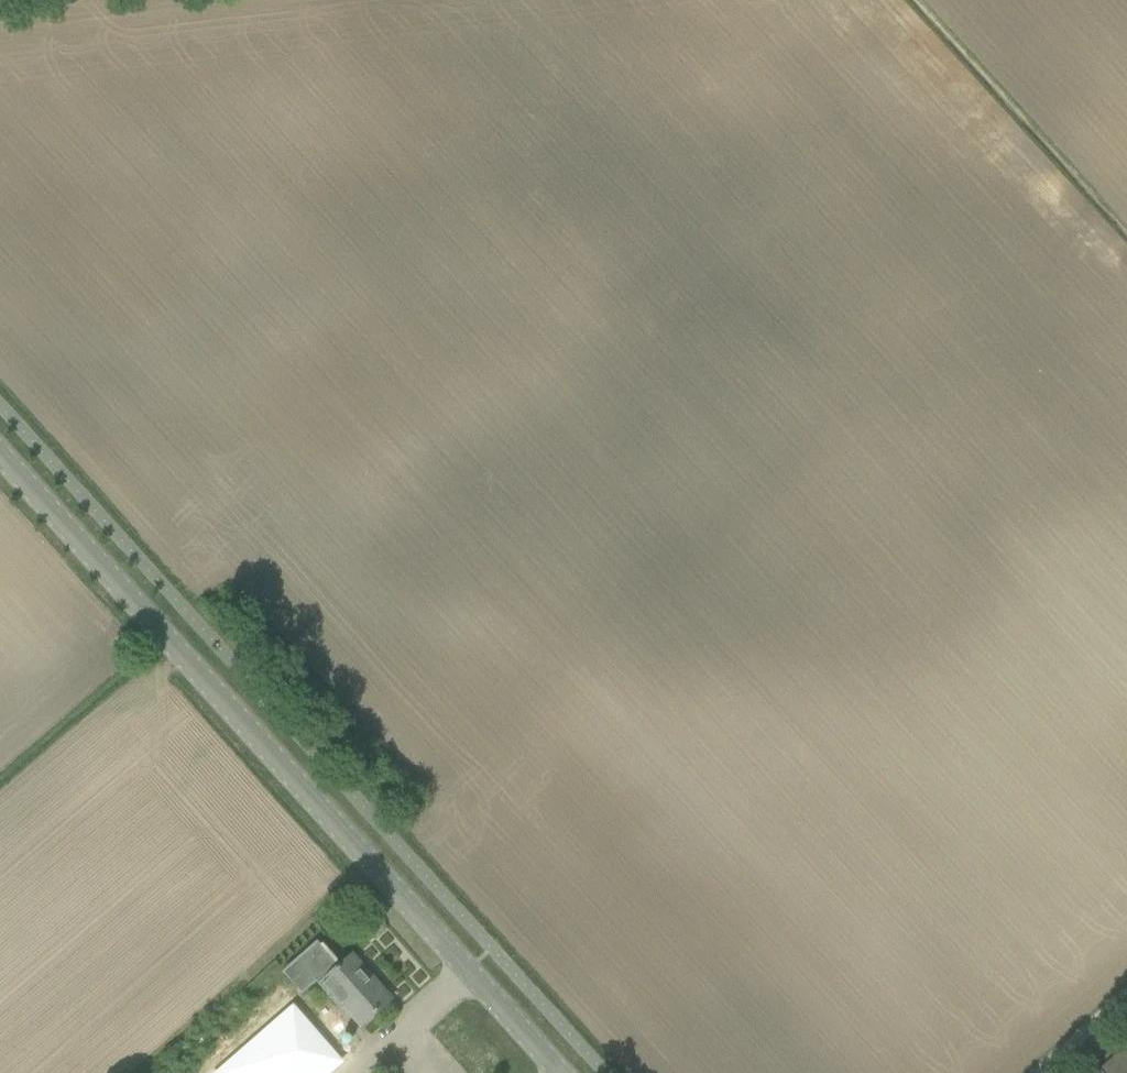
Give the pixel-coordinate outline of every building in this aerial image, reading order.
[(315,981),(316,982),(341,1010),(345,1007),(362,1025),(390,1000),(352,956),(341,966),(338,962),(339,962),(323,944),(321,946),(321,947),(302,964),(316,980),(315,981)] [(1096,1072),(1126,1072),(1126,1045),(1096,1072)]
